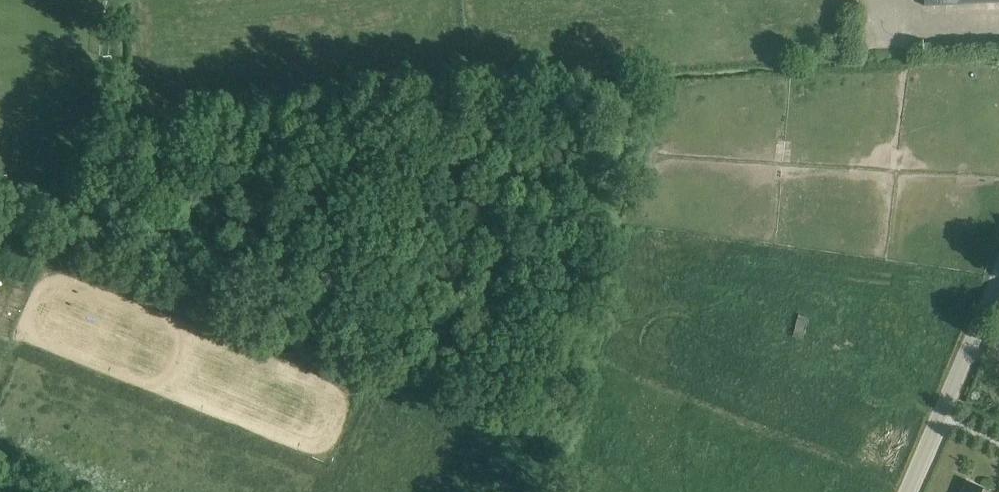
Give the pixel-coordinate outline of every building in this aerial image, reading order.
[(988,491),(969,483),(965,491),(991,491),(988,491)]
